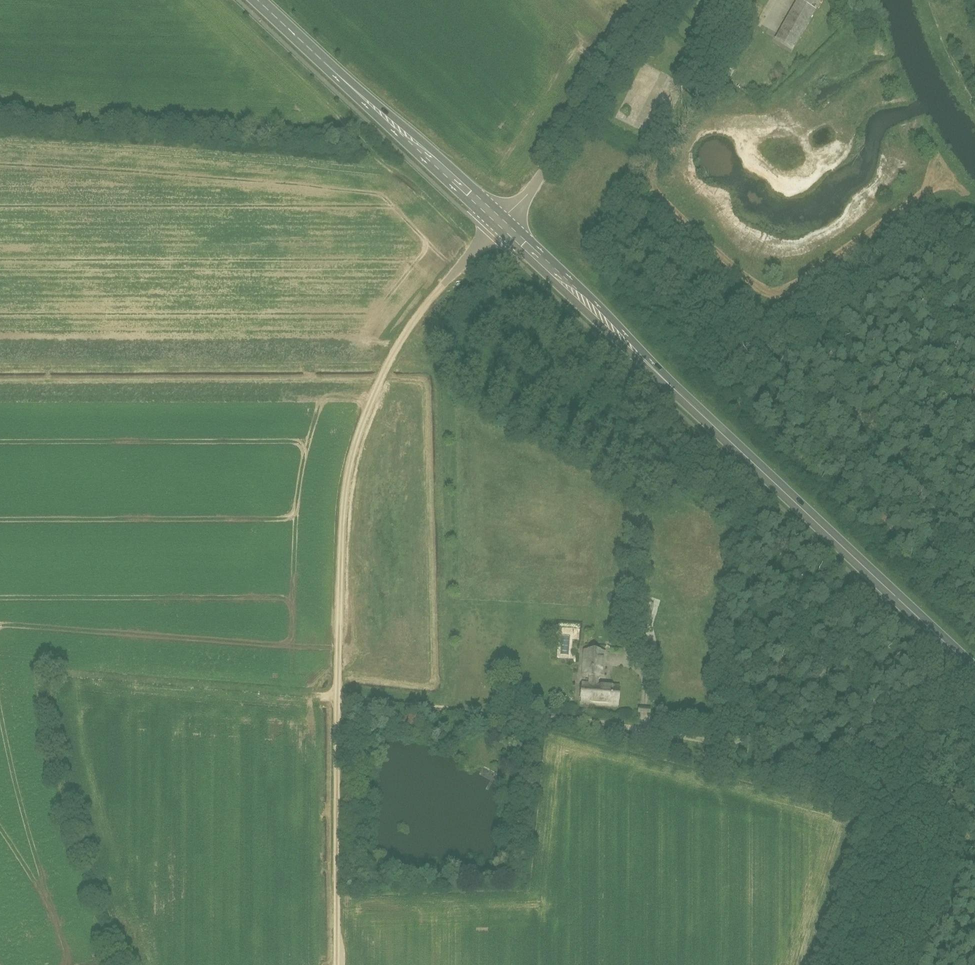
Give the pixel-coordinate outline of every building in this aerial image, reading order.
[(818,10),(823,0),(799,0),(818,10)] [(817,11),(799,1),(777,40),(795,50),(817,11)] [(580,623),(559,622),(559,633),(580,634),(580,623)] [(607,649),(585,647),(580,702),(619,706),(621,686),(603,684),(607,649)]
